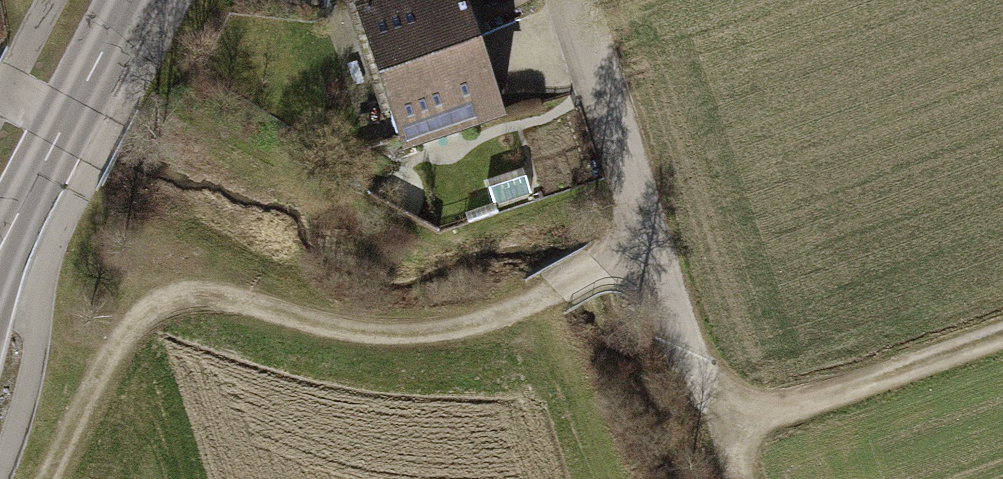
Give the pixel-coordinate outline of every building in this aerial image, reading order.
[(387,148),(504,111),(469,0),(340,0),(387,148)]
